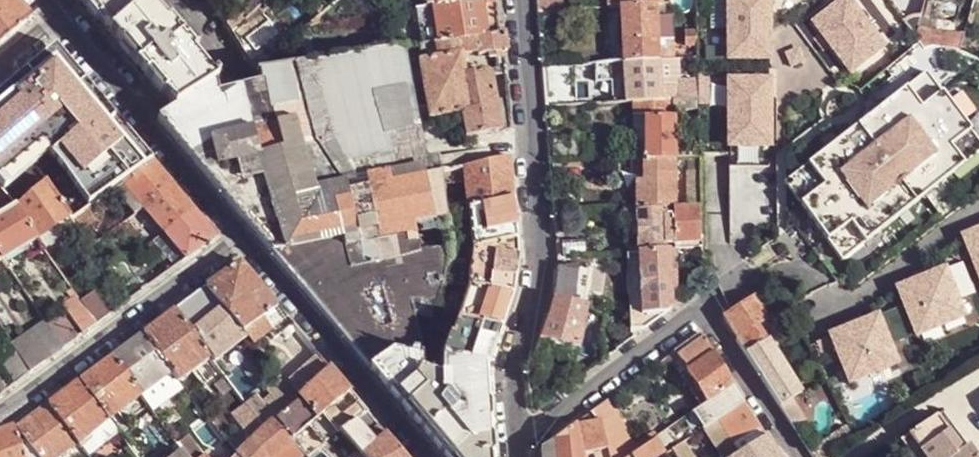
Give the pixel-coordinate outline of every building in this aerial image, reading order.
[(31,19),(14,0),(0,0),(0,45),(31,19)] [(149,74),(176,106),(213,81),(193,55),(196,52),(174,27),(169,22),(167,24),(147,1),(146,0),(85,0),(111,33),(139,64),(135,66),(144,77),(149,74)] [(483,0),(470,0),(437,5),(434,6),(439,42),(488,34),(483,0)] [(539,14),(567,11),(566,0),(538,0),(539,14)] [(622,0),(611,0),(612,9),(622,9),(622,0)] [(622,9),(657,6),(662,6),(662,0),(622,0),(622,9)] [(730,58),(772,57),(771,0),(729,0),(730,58)] [(814,21),(821,31),(832,45),(852,70),(885,45),(851,0),(841,0),(814,21)] [(657,6),(660,60),(661,60),(676,59),(673,5),(662,6),(657,6)] [(422,44),(439,42),(434,6),(425,7),(416,8),(422,44)] [(625,62),(660,60),(657,6),(622,9),(625,62)] [(612,63),(625,62),(622,9),(612,9),(608,9),(612,63)] [(539,14),(542,35),(575,24),(575,20),(574,11),(567,11),(539,14)] [(232,32),(242,23),(237,18),(228,25),(232,32)] [(177,25),(174,27),(196,52),(197,54),(200,51),(177,25)] [(916,38),(924,49),(945,49),(960,54),(965,37),(919,28),(916,38)] [(508,51),(506,31),(501,32),(488,34),(439,42),(422,44),(418,45),(421,62),(461,55),(477,53),(478,56),(503,52),(508,51)] [(832,45),(821,31),(815,36),(826,50),(832,45)] [(698,47),(698,32),(687,32),(688,46),(698,47)] [(801,44),(787,50),(793,64),(807,58),(801,44)] [(0,197),(11,211),(44,186),(68,219),(70,221),(90,207),(115,189),(124,182),(153,161),(56,46),(0,92),(0,197)] [(371,370),(392,357),(423,359),(427,360),(416,318),(432,321),(433,320),(445,284),(447,269),(450,255),(449,248),(446,215),(441,173),(428,176),(425,160),(402,48),(256,71),(255,72),(257,83),(215,90),(213,81),(176,106),(167,113),(157,118),(264,244),(371,370)] [(464,72),(461,55),(421,62),(419,62),(430,119),(463,113),(468,138),(501,131),(492,74),(486,69),(464,72)] [(676,99),(679,99),(678,82),(677,59),(676,59),(661,60),(664,100),(676,99)] [(625,62),(627,102),(635,102),(646,101),(664,100),(661,60),(660,60),(625,62)] [(612,82),(614,102),(627,102),(625,62),(612,63),(612,82)] [(612,63),(595,65),(595,83),(612,82),(612,63)] [(787,180),(846,259),(978,155),(978,141),(926,71),(824,150),(787,180)] [(772,77),(730,77),(730,145),(772,144),(772,141),(772,77)] [(699,81),(678,82),(679,99),(699,98),(699,81)] [(699,112),(699,98),(679,99),(676,99),(676,112),(699,112)] [(647,118),(676,118),(676,112),(676,99),(664,100),(646,101),(647,118)] [(635,102),(636,118),(647,118),(646,101),(635,102)] [(639,161),(646,161),(647,118),(636,118),(635,161),(639,161)] [(646,161),(676,161),(676,153),(676,118),(647,118),(646,161)] [(550,139),(551,161),(587,161),(585,138),(550,139)] [(772,144),(730,145),(730,161),(731,163),(732,163),(772,164),(780,144),(772,141),(772,144)] [(676,153),(676,161),(688,162),(700,162),(700,153),(676,153)] [(428,176),(441,173),(438,157),(425,160),(428,176)] [(512,158),(465,168),(466,181),(469,210),(515,199),(512,158)] [(174,185),(153,161),(124,182),(145,207),(174,185)] [(646,161),(639,161),(639,214),(646,214),(647,205),(646,161)] [(647,205),(676,205),(676,161),(646,161),(647,205)] [(700,173),(700,162),(688,162),(689,173),(700,173)] [(778,164),(772,164),(732,163),(732,232),(779,221),(778,164)] [(465,168),(457,170),(459,182),(466,181),(465,168)] [(689,211),(701,211),(700,173),(689,173),(689,211)] [(145,207),(124,182),(115,189),(136,214),(145,207)] [(196,210),(174,185),(145,207),(166,232),(196,210)] [(11,211),(34,242),(68,219),(44,186),(11,211)] [(945,217),(957,208),(949,197),(937,207),(945,217)] [(473,250),(518,240),(515,199),(469,210),(473,250)] [(647,205),(646,214),(666,213),(676,212),(676,205),(647,205)] [(90,207),(70,221),(76,229),(77,230),(86,228),(98,219),(90,207)] [(218,236),(196,210),(166,232),(188,258),(218,236)] [(34,242),(11,211),(0,217),(0,263),(34,242)] [(555,211),(556,219),(565,218),(565,211),(555,211)] [(689,211),(676,212),(676,221),(677,240),(677,249),(701,247),(701,211),(689,211)] [(666,222),(676,221),(676,212),(666,213),(666,222)] [(640,252),(667,250),(667,241),(666,222),(666,213),(646,214),(639,214),(640,252)] [(639,214),(626,214),(627,247),(627,253),(628,253),(640,252),(639,214)] [(556,219),(558,237),(566,236),(566,218),(565,218),(556,219)] [(42,252),(76,229),(70,221),(68,219),(34,242),(42,252)] [(978,271),(978,227),(964,233),(978,271)] [(468,286),(513,295),(518,260),(518,240),(473,250),(468,286)] [(667,241),(667,250),(671,250),(677,250),(677,249),(677,240),(667,241)] [(42,252),(34,242),(0,263),(7,273),(42,252)] [(558,244),(560,258),(597,255),(596,242),(558,244)] [(666,315),(674,309),(672,267),(671,250),(667,250),(640,252),(642,279),(644,316),(666,315)] [(629,279),(642,279),(640,252),(628,253),(629,279)] [(240,263),(206,289),(232,319),(242,330),(246,334),(260,323),(279,308),(240,263)] [(137,286),(122,264),(109,274),(125,295),(137,286)] [(556,299),(589,305),(594,274),(559,267),(557,290),(556,299)] [(678,267),(672,267),(674,309),(681,304),(678,267)] [(455,270),(447,269),(445,284),(453,284),(455,270)] [(895,289),(915,337),(963,318),(944,269),(895,289)] [(631,316),(644,316),(642,279),(629,279),(631,316)] [(500,333),(513,295),(468,286),(456,325),(500,333)] [(188,302),(175,311),(200,344),(209,355),(212,359),(215,364),(249,338),(246,334),(242,330),(232,319),(206,289),(188,302)] [(93,293),(80,303),(89,316),(97,325),(110,315),(93,293)] [(80,303),(75,297),(62,305),(82,335),(83,334),(97,325),(89,316),(80,303)] [(556,299),(552,314),(585,322),(589,305),(556,299)] [(768,320),(754,299),(726,318),(741,338),(757,327),(768,320)] [(279,308),(260,323),(269,334),(275,340),(284,334),(294,326),(279,308)] [(156,325),(144,334),(173,373),(180,382),(212,359),(209,355),(200,344),(175,311),(156,325)] [(831,333),(851,381),(899,361),(891,342),(879,313),(831,333)] [(542,341),(580,349),(585,324),(585,322),(552,314),(542,341)] [(47,324),(65,348),(78,338),(60,315),(47,324)] [(632,331),(645,330),(666,315),(644,316),(631,316),(631,324),(632,331)] [(47,324),(45,322),(26,335),(46,362),(53,356),(65,348),(47,324)] [(269,334),(260,323),(246,334),(249,338),(255,345),(269,334)] [(500,333),(456,325),(444,364),(487,372),(500,333)] [(294,326),(284,334),(288,340),(298,332),(294,326)] [(782,407),(802,394),(766,340),(765,341),(757,327),(741,338),(738,340),(782,407)] [(112,357),(142,396),(173,373),(144,334),(125,348),(112,357)] [(701,334),(673,353),(689,372),(714,356),(702,336),(702,335),(701,334)] [(26,335),(12,345),(32,372),(46,362),(26,335)] [(32,372),(12,345),(11,344),(0,352),(0,360),(17,384),(32,372)] [(689,372),(687,374),(707,404),(733,386),(714,356),(689,372)] [(94,371),(80,381),(110,419),(142,396),(112,357),(94,371)] [(329,368),(319,357),(289,384),(301,396),(329,368)] [(487,372),(444,364),(443,363),(440,377),(420,372),(423,359),(392,357),(371,370),(405,410),(425,393),(439,410),(420,426),(446,456),(492,456),(487,372)] [(443,363),(427,360),(423,359),(420,372),(440,377),(443,363)] [(329,368),(301,396),(302,399),(302,400),(319,418),(327,412),(350,392),(329,368)] [(173,373),(142,396),(155,413),(186,390),(181,384),(180,382),(173,373)] [(687,374),(672,383),(692,413),(693,412),(707,404),(687,374)] [(284,377),(268,390),(287,414),(302,400),(302,399),(301,396),(289,384),(284,377)] [(79,443),(110,419),(80,381),(62,395),(49,405),(79,443)] [(744,403),(733,386),(707,404),(693,412),(705,429),(717,421),(744,403)] [(268,390),(258,397),(276,421),(278,423),(278,422),(287,414),(268,390)] [(425,393),(405,410),(420,426),(439,410),(425,393)] [(258,397),(247,406),(252,412),(266,430),(276,421),(258,397)] [(278,422),(278,423),(288,434),(293,441),(310,426),(319,418),(302,400),(287,414),(278,422)] [(358,401),(333,421),(335,423),(336,424),(340,429),(343,433),(357,421),(366,413),(358,401)] [(608,401),(589,415),(598,426),(600,424),(606,443),(626,433),(608,401)] [(744,403),(717,421),(728,438),(756,422),(744,403)] [(18,427),(23,434),(28,442),(38,456),(61,456),(79,443),(49,405),(30,418),(18,427)] [(266,430),(252,412),(242,420),(257,439),(266,430)] [(582,456),(585,456),(596,455),(608,452),(606,443),(600,424),(598,426),(589,415),(576,425),(582,456)] [(942,415),(937,418),(961,451),(968,448),(942,415)] [(925,456),(966,456),(961,451),(937,418),(910,436),(925,456)] [(79,443),(88,456),(89,456),(120,431),(110,419),(79,443)] [(288,434),(278,423),(276,421),(266,430),(257,439),(253,443),(239,456),(266,456),(288,434)] [(357,421),(343,433),(362,456),(376,444),(369,435),(357,421)] [(717,421),(705,429),(715,445),(728,438),(717,421)] [(756,422),(728,438),(738,453),(765,437),(756,422)] [(336,433),(334,434),(329,429),(336,424),(335,423),(318,436),(310,426),(293,441),(306,456),(355,456),(336,433)] [(329,429),(334,434),(336,433),(340,429),(336,424),(329,429)] [(545,456),(582,456),(576,425),(545,448),(545,456)] [(18,427),(12,429),(15,437),(23,434),(18,427)] [(379,427),(369,435),(376,444),(387,436),(379,427)] [(18,446),(15,437),(12,429),(0,433),(0,456),(23,456),(18,446)] [(362,456),(343,433),(340,429),(336,433),(355,456),(363,456),(362,456)] [(606,443),(608,452),(609,456),(626,456),(637,450),(626,433),(606,443)] [(663,433),(654,439),(661,450),(670,444),(663,433)] [(293,441),(288,434),(266,456),(277,456),(293,441)] [(387,436),(376,444),(362,456),(363,456),(405,456),(387,436)] [(902,442),(913,456),(925,456),(910,436),(902,442)] [(738,453),(741,456),(771,456),(777,453),(765,437),(738,453)] [(715,446),(722,456),(732,456),(738,453),(728,438),(715,445),(715,446)] [(183,451),(188,456),(205,456),(192,439),(181,448),(183,451)] [(664,454),(661,450),(654,439),(637,450),(626,456),(657,456),(664,454)] [(293,441),(277,456),(306,456),(293,441)] [(18,446),(23,456),(38,456),(28,442),(18,446)] [(209,456),(237,456),(227,443),(226,442),(209,456)] [(675,456),(690,456),(681,444),(671,451),(675,456)] [(545,448),(534,455),(534,456),(545,456),(545,448)] [(966,456),(972,456),(973,456),(968,448),(961,451),(966,456)]
